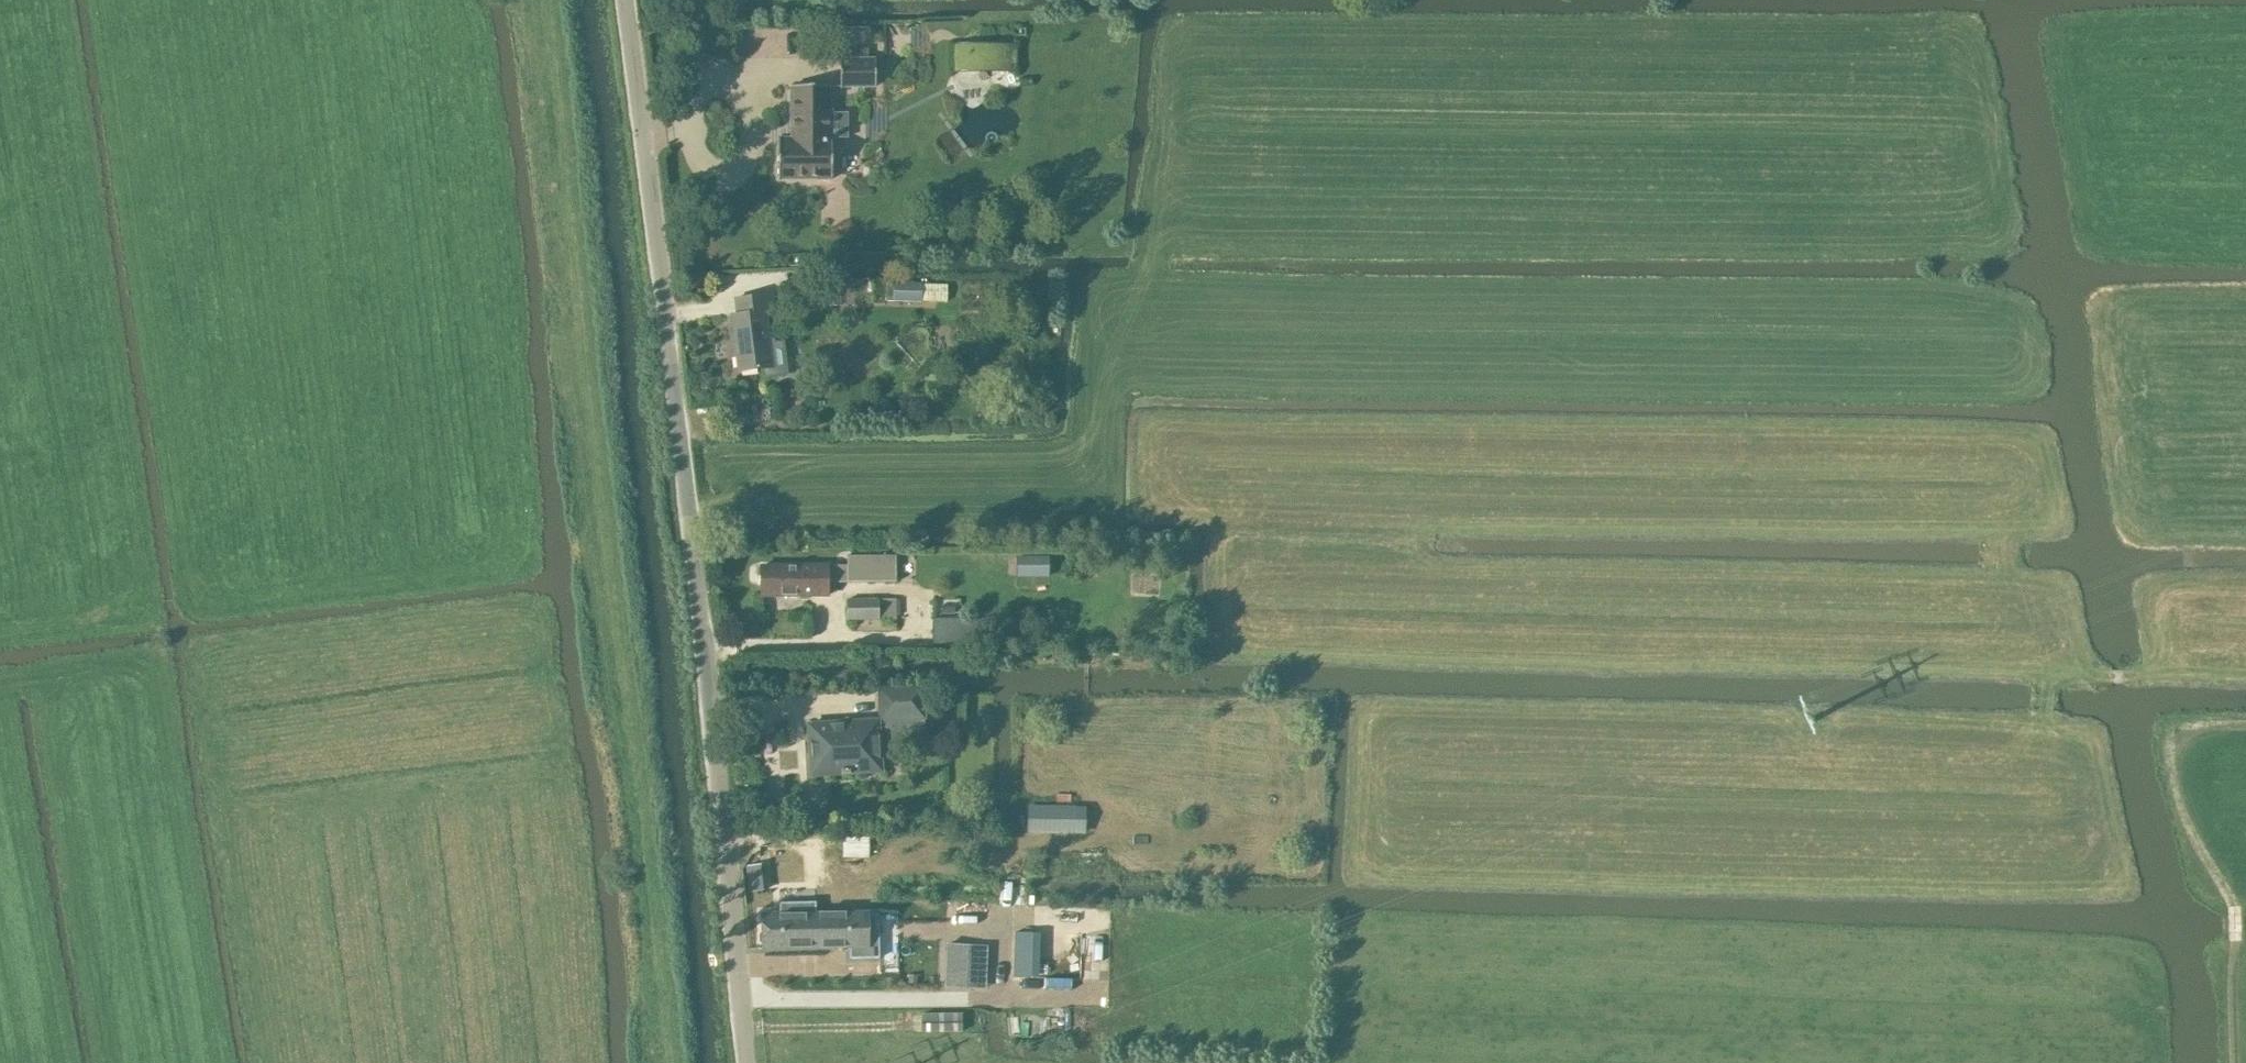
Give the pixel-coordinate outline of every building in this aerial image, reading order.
[(671,31),(672,39),(680,38),(679,30),(671,31)] [(875,87),(875,56),(839,56),(840,88),(875,87)] [(830,179),(832,85),(792,85),(791,138),(778,138),(778,178),(830,179)] [(894,284),(893,302),(921,303),(921,301),(922,285),(922,283),(894,282),(894,284)] [(734,296),(735,314),(766,311),(766,312),(775,311),(773,292),(734,296)] [(771,350),(766,312),(766,311),(735,314),(731,315),(738,371),(763,367),(764,375),(787,373),(786,365),(784,348),(771,350)] [(847,566),(761,566),(761,595),(829,595),(829,582),(896,582),(896,556),(847,556),(847,566)] [(896,619),(896,599),(847,598),(847,619),(896,619)] [(925,743),(924,720),(926,720),(924,683),(876,685),(878,720),(878,721),(880,745),(925,743)] [(880,745),(878,721),(878,720),(808,724),(811,775),(881,771),(880,745)] [(765,948),(808,948),(807,913),(794,913),(794,908),(779,908),(779,913),(764,913),(764,932),(762,932),(762,944),(764,944),(765,948)] [(867,911),(807,913),(809,948),(851,947),(852,956),(875,955),(874,927),(867,927),(867,911)] [(970,990),(972,947),(948,946),(947,989),(970,990)] [(962,1014),(921,1014),(921,1033),(962,1033),(962,1014)]
